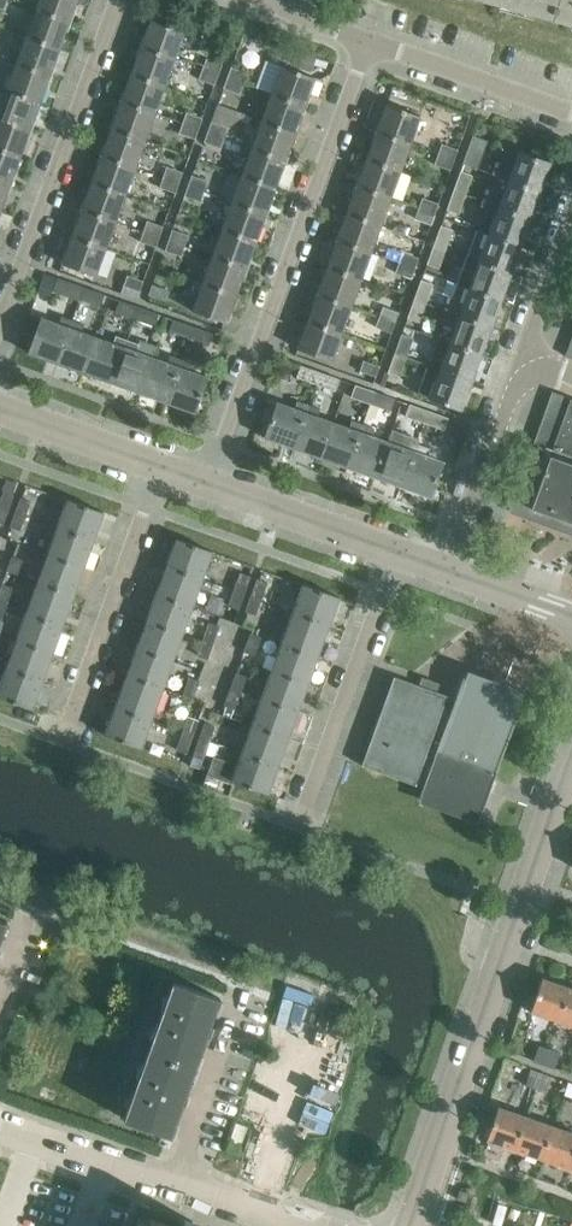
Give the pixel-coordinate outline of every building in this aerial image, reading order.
[(36,8),(70,20),(77,0),(39,0),(36,8)] [(571,25),(571,0),(482,0),(571,25)] [(36,8),(26,36),(60,48),(70,20),(36,8)] [(151,19),(141,46),(175,58),(184,31),(151,19)] [(26,36),(17,63),(50,75),(60,48),(26,36)] [(141,46),(131,73),(165,85),(175,58),(141,46)] [(238,49),(228,77),(243,83),(254,55),(238,49)] [(295,49),(290,63),(311,70),(316,57),(295,49)] [(206,59),(203,69),(218,75),(222,64),(206,59)] [(17,63),(7,90),(40,102),(50,75),(17,63)] [(281,66),(272,93),(305,105),(315,78),(281,66)] [(218,75),(203,69),(199,79),(215,85),(218,75)] [(131,73),(121,100),(155,113),(165,85),(131,73)] [(243,83),(228,77),(224,88),(239,94),(243,83)] [(0,108),(0,118),(30,129),(40,102),(7,90),(0,108)] [(272,93),(262,120),(295,132),(305,105),(272,93)] [(121,100),(112,128),(145,140),(155,113),(121,100)] [(387,104),(377,131),(410,143),(420,116),(387,104)] [(187,112),(183,123),(199,128),(203,118),(187,112)] [(20,157),(30,129),(0,118),(0,149),(20,157)] [(262,120),(252,147),(286,160),(295,132),(262,120)] [(212,121),(208,132),(224,137),(227,127),(212,121)] [(199,128),(183,123),(179,133),(195,139),(199,128)] [(112,128),(102,155),(135,167),(145,140),(112,128)] [(377,131),(367,158),(400,170),(410,143),(377,131)] [(224,137),(208,132),(204,142),(220,148),(224,137)] [(463,164),(478,169),(487,141),(473,136),(463,164)] [(442,144),(438,154),(454,160),(458,149),(442,144)] [(252,147),(242,175),(276,187),(286,160),(252,147)] [(11,184),(20,157),(0,149),(0,180),(11,184)] [(492,174),(508,180),(509,179),(541,191),(550,164),(519,152),(513,168),(497,162),(492,174)] [(454,160),(438,154),(435,164),(451,170),(454,160)] [(102,155),(92,182),(125,194),(135,167),(102,155)] [(367,158),(357,185),(390,198),(397,200),(401,190),(394,188),(400,170),(367,158)] [(167,167),(163,177),(179,183),(183,172),(167,167)] [(461,171),(454,190),(465,194),(472,175),(461,171)] [(192,175),(188,186),(204,191),(208,181),(192,175)] [(242,175),(232,202),(266,214),(276,187),(242,175)] [(179,183),(163,177),(160,187),(176,193),(179,183)] [(487,189),(483,201),(531,218),(541,191),(509,179),(508,180),(503,195),(487,189)] [(1,211),(11,184),(0,180),(0,211),(1,211)] [(92,182),(82,209),(115,221),(125,194),(92,182)] [(357,185),(347,213),(381,225),(387,207),(391,209),(394,201),(390,200),(390,198),(357,185)] [(204,191),(188,186),(185,196),(201,202),(204,191)] [(465,194),(454,190),(447,209),(458,213),(465,194)] [(423,198),(419,208),(435,214),(438,203),(423,198)] [(494,219),(489,234),(521,245),(531,218),(483,201),(478,213),(494,219)] [(232,202),(222,229),(256,241),(266,214),(232,202)] [(435,214),(419,208),(415,218),(431,224),(435,214)] [(82,209),(72,237),(106,249),(115,221),(82,209)] [(347,213),(338,240),(371,252),(381,225),(347,213)] [(148,221),(144,231),(160,237),(163,226),(148,221)] [(415,237),(425,240),(429,229),(419,225),(415,237)] [(441,225),(434,245),(446,249),(453,229),(441,225)] [(222,229),(212,256),(246,269),(256,241),(222,229)] [(478,229),(468,257),(511,273),(521,245),(489,234),(478,229)] [(172,230),(169,240),(185,246),(188,235),(172,230)] [(160,237),(144,231),(140,241),(156,247),(160,237)] [(106,249),(72,237),(62,264),(96,276),(106,249)] [(185,246),(169,240),(165,250),(181,256),(185,246)] [(338,240),(328,267),(361,279),(371,252),(338,240)] [(446,249),(434,245),(427,264),(439,268),(446,249)] [(403,252),(399,262),(415,268),(419,257),(403,252)] [(212,256),(203,284),(236,296),(246,269),(212,256)] [(468,257),(458,284),(501,300),(511,273),(468,257)] [(415,268),(399,262),(395,272),(411,278),(415,268)] [(328,267),(318,294),(351,306),(361,279),(328,267)] [(424,275),(438,280),(435,288),(452,294),(457,279),(427,268),(424,275)] [(124,286),(140,291),(143,281),(128,275),(124,286)] [(80,301),(81,299),(85,287),(58,278),(53,291),(80,301)] [(421,280),(414,299),(426,303),(433,284),(421,280)] [(236,296),(203,284),(193,311),(226,323),(236,296)] [(448,296),(443,310),(491,327),(501,300),(458,284),(453,298),(448,296)] [(149,295),(165,300),(168,290),(152,285),(149,295)] [(85,287),(81,299),(100,306),(104,294),(85,287)] [(318,294),(308,321),(341,333),(351,306),(318,294)] [(426,303),(414,299),(407,318),(419,322),(426,303)] [(116,312),(135,319),(139,307),(120,300),(116,312)] [(383,306),(380,316),(395,322),(399,312),(383,306)] [(139,307),(135,319),(155,326),(159,314),(139,307)] [(455,328),(449,343),(481,354),(491,327),(443,310),(439,323),(455,328)] [(30,313),(23,332),(36,336),(42,318),(30,313)] [(30,353),(58,363),(73,320),(62,316),(59,324),(45,319),(45,318),(42,317),(42,318),(36,336),(30,353)] [(395,322),(380,316),(376,327),(391,332),(395,322)] [(170,331),(189,338),(193,326),(174,319),(170,331)] [(58,363),(85,373),(98,337),(96,337),(95,337),(82,332),(85,324),(73,320),(58,363)] [(341,333),(308,321),(298,349),(331,361),(341,333)] [(193,326),(189,338),(209,345),(213,333),(193,326)] [(402,334),(395,353),(406,357),(413,338),(402,334)] [(85,373),(112,383),(127,340),(116,336),(113,343),(99,338),(98,337),(85,373)] [(112,383),(139,393),(152,357),(150,356),(150,357),(136,352),(139,344),(127,340),(112,383)] [(569,342),(569,343),(570,343),(566,355),(564,354),(564,355),(571,358),(571,343),(569,342)] [(449,343),(440,369),(440,370),(471,382),(481,354),(449,343)] [(406,357),(395,353),(388,372),(399,377),(406,357)] [(139,393),(166,402),(182,359),(170,355),(167,363),(153,358),(153,357),(152,357),(139,393)] [(182,359),(166,402),(194,412),(207,377),(204,376),(190,371),(193,363),(182,359)] [(360,371),(376,376),(379,366),(364,360),(360,371)] [(297,377),(316,384),(321,372),(301,365),(297,377)] [(440,370),(440,369),(429,365),(418,393),(461,409),(471,382),(440,370)] [(321,372),(316,384),(336,391),(340,379),(321,372)] [(352,397),(371,404),(375,392),(356,385),(352,397)] [(553,391),(552,393),(553,394),(549,405),(548,405),(547,407),(548,408),(544,419),(543,419),(542,421),(543,421),(539,433),(538,432),(537,435),(538,435),(535,445),(533,445),(532,447),(551,454),(539,487),(532,485),(527,500),(533,503),(531,508),(534,509),(534,507),(568,519),(567,521),(569,522),(570,519),(571,520),(571,398),(553,391)] [(375,392),(371,404),(390,410),(395,399),(375,392)] [(265,438),(293,448),(308,404),(297,401),(294,408),(280,403),(281,403),(278,402),(265,438)] [(293,448),(320,458),(333,422),(331,421),(331,422),(317,417),(320,409),(308,404),(293,448)] [(406,416),(425,423),(429,411),(410,404),(406,416)] [(429,411),(425,423),(445,430),(449,418),(429,411)] [(320,458),(347,468),(363,424),(352,420),(349,428),(335,423),(333,422),(320,458)] [(347,468),(375,477),(388,441),(386,441),(372,436),(375,428),(363,424),(347,468)] [(375,477),(402,487),(418,444),(406,440),(403,448),(389,443),(390,442),(388,441),(375,477)] [(418,444),(402,487),(430,497),(443,461),(440,460),(440,461),(426,456),(429,448),(418,444)] [(0,502),(0,507),(8,510),(14,495),(4,491),(0,502)] [(21,497),(15,512),(25,516),(31,501),(21,497)] [(68,500),(58,526),(93,539),(102,513),(103,513),(104,512),(67,498),(67,500),(68,500)] [(0,507),(0,522),(4,524),(8,510),(0,507)] [(25,516),(15,512),(11,526),(21,529),(25,516)] [(58,526),(48,554),(83,566),(93,539),(58,526)] [(176,540),(167,566),(201,578),(210,552),(211,553),(212,551),(175,538),(175,539),(176,540)] [(48,554),(39,581),(73,593),(83,566),(48,554)] [(8,570),(18,574),(23,559),(13,556),(8,570)] [(167,566),(157,593),(191,606),(201,578),(167,566)] [(240,572),(233,591),(243,595),(250,576),(240,572)] [(257,578),(250,597),(260,601),(267,582),(257,578)] [(39,581),(27,613),(62,626),(73,593),(39,581)] [(302,585),(293,611),(327,624),(337,598),(338,598),(338,597),(302,583),(301,585),(302,585)] [(0,593),(0,601),(7,604),(13,588),(3,584),(0,593)] [(243,595),(233,591),(228,605),(238,608),(243,595)] [(157,593),(147,621),(181,633),(191,606),(157,593)] [(260,601),(250,597),(245,611),(255,614),(260,601)] [(293,611),(281,643),(316,656),(327,624),(293,611)] [(27,613),(17,641),(52,653),(62,626),(27,613)] [(147,621),(137,648),(171,661),(181,633),(147,621)] [(207,626),(201,642),(211,646),(217,630),(207,626)] [(244,650),(254,653),(260,635),(250,632),(244,650)] [(17,641),(7,668),(42,680),(52,653),(17,641)] [(211,646),(201,642),(195,659),(205,662),(211,646)] [(281,643),(272,670),(306,683),(316,656),(281,643)] [(137,648),(127,675),(162,688),(171,661),(137,648)] [(7,668),(0,688),(0,696),(33,708),(34,707),(33,707),(42,680),(7,668)] [(272,670),(262,698),(296,710),(306,683),(272,670)] [(236,672),(231,685),(241,688),(246,676),(236,672)] [(127,675),(116,707),(150,720),(162,688),(127,675)] [(182,695),(192,699),(198,681),(188,677),(182,695)] [(419,774),(423,776),(448,707),(443,706),(447,698),(448,698),(448,697),(394,677),(362,765),(363,766),(364,764),(415,783),(414,784),(416,785),(416,783),(415,783),(419,774)] [(464,678),(452,709),(448,707),(423,776),(427,777),(420,797),(421,797),(422,796),(477,817),(477,818),(478,818),(522,699),(521,699),(518,706),(497,698),(500,690),(487,685),(484,693),(463,686),(462,686),(465,678),(464,678)] [(241,688),(231,685),(224,705),(234,708),(241,688)] [(262,698),(252,725),(286,738),(296,710),(262,698)] [(150,720),(116,707),(106,733),(105,733),(105,734),(141,748),(142,746),(141,746),(150,720)] [(188,717),(183,730),(193,734),(198,720),(188,717)] [(205,723),(200,736),(210,740),(215,726),(205,723)] [(252,725),(242,753),(276,765),(286,738),(252,725)] [(193,734),(183,730),(176,749),(186,753),(193,734)] [(210,740),(200,736),(193,755),(203,759),(210,740)] [(276,765),(242,753),(238,765),(214,756),(207,774),(232,783),(233,780),(268,793),(268,792),(267,791),(276,765)] [(193,755),(190,764),(200,767),(203,759),(193,755)] [(531,1011),(558,1020),(570,988),(542,978),(531,1011)] [(173,981),(148,1050),(196,1067),(206,1038),(210,1040),(214,1029),(210,1027),(221,998),(173,981)] [(571,1025),(571,988),(570,988),(558,1020),(571,1025)] [(534,1061),(544,1064),(549,1048),(539,1045),(542,1038),(526,1032),(518,1053),(535,1058),(534,1061)] [(549,1048),(544,1064),(554,1068),(560,1052),(549,1048)] [(148,1050),(123,1119),(171,1136),(182,1106),(186,1108),(190,1097),(186,1095),(196,1067),(148,1050)] [(525,1085),(536,1089),(541,1073),(531,1069),(530,1070),(520,1068),(514,1086),(524,1090),(525,1085)] [(541,1073),(536,1089),(546,1092),(551,1076),(541,1073)] [(487,1139),(514,1149),(525,1116),(498,1107),(487,1139)] [(514,1149),(542,1158),(553,1126),(525,1116),(514,1149)] [(236,1122),(226,1149),(238,1153),(247,1126),(236,1122)] [(569,1168),(571,1159),(571,1132),(553,1126),(542,1158),(569,1168)] [(460,1190),(457,1198),(465,1201),(468,1192),(460,1190)]
